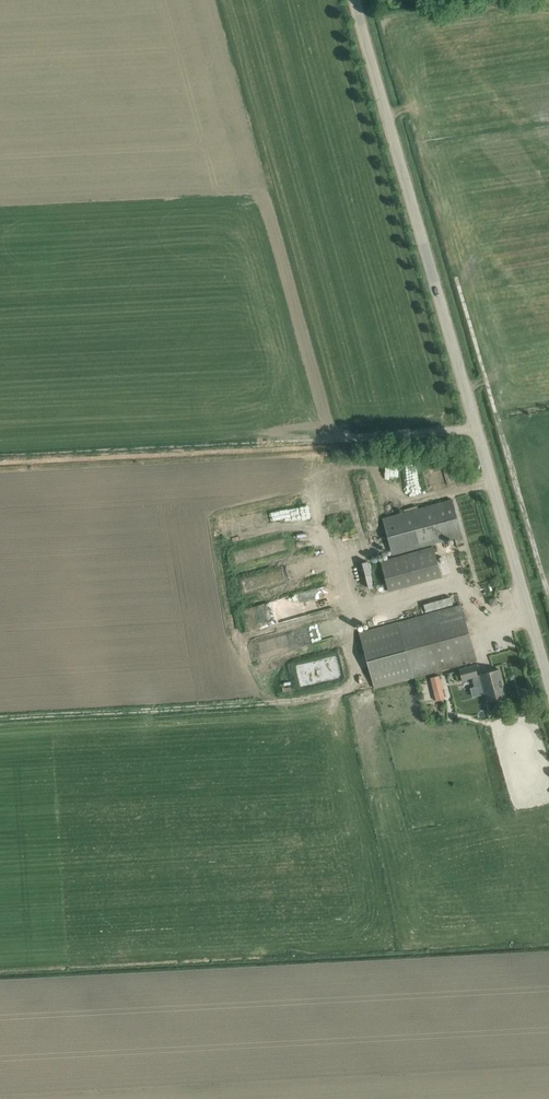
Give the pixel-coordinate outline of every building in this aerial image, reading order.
[(452,499),(442,502),(384,518),(394,554),(462,535),(452,499)] [(434,547),(423,550),(381,561),(378,562),(379,568),(374,569),(377,585),(387,583),(388,585),(385,586),(386,591),(442,576),(434,547)] [(462,605),(451,608),(360,633),(375,688),(477,660),(462,605)] [(507,696),(500,670),(500,669),(478,675),(475,665),(460,669),(463,680),(473,677),(475,686),(484,684),(488,701),(496,699),(507,696)]
